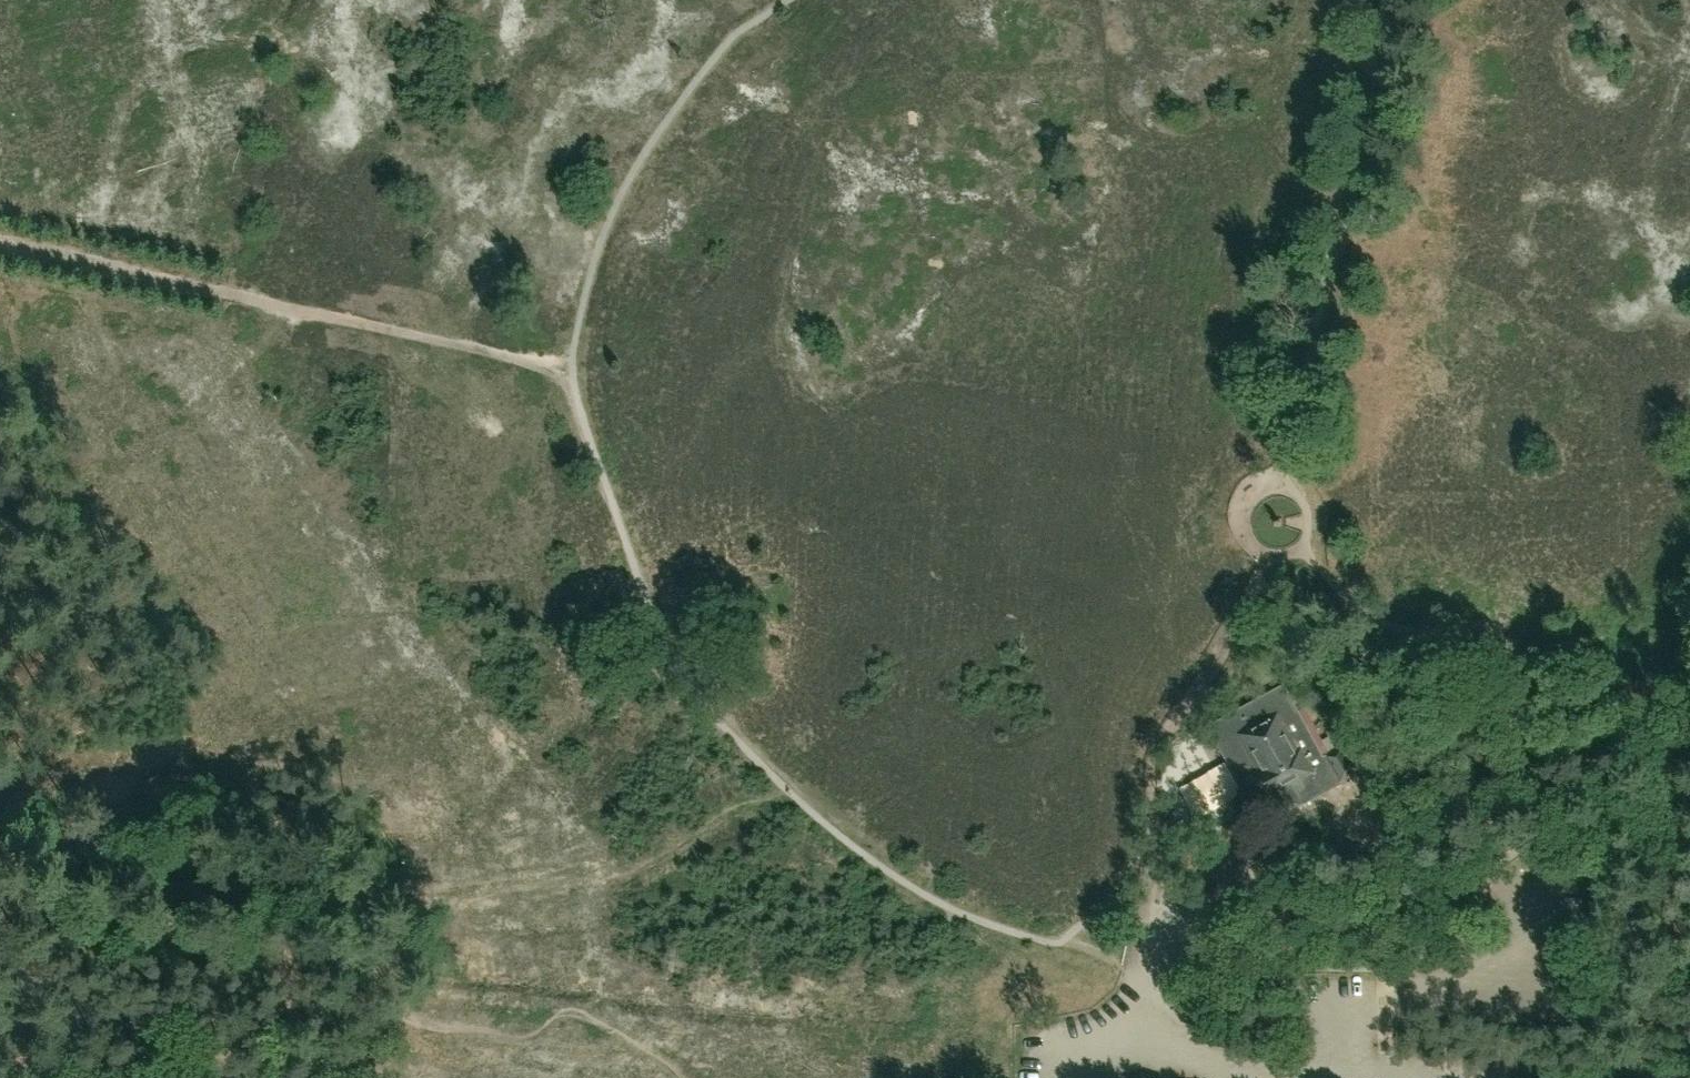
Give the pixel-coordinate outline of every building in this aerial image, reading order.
[(1340,782),(1357,774),(1342,746),(1329,753),(1315,728),(1309,731),(1286,688),(1211,728),(1243,786),(1248,783),(1259,803),(1272,796),(1282,816),(1341,784),(1340,782)] [(1207,758),(1186,767),(1194,787),(1215,779),(1207,758)]
